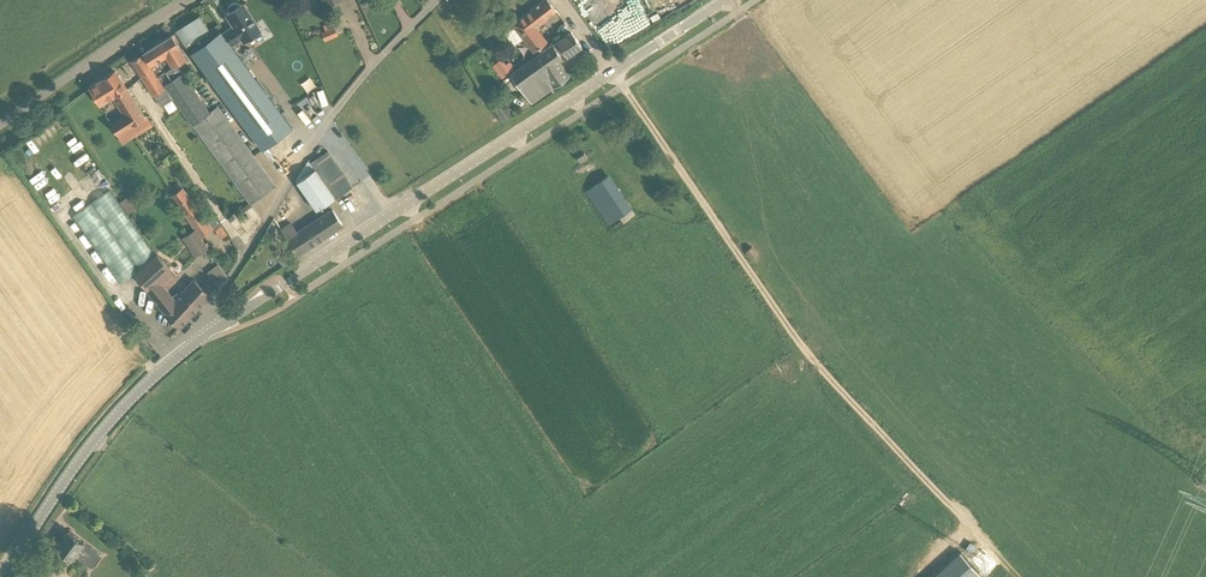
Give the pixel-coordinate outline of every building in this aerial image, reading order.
[(547,41),(536,26),(557,10),(549,0),(544,0),(513,23),(534,51),(547,41)] [(230,24),(223,28),(234,45),(241,40),(243,43),(261,32),(246,9),(243,5),(242,3),(238,6),(237,5),(236,5),(236,4),(235,4),(234,4),(233,4),(232,4),(231,4),(230,5),(229,5),(229,6),(228,6),(228,7),(228,8),(227,8),(227,9),(227,10),(227,11),(228,12),(224,15),(226,17),(228,21),(230,24)] [(292,7),(296,17),(303,14),(299,4),(292,7)] [(183,30),(178,33),(187,47),(209,30),(200,15),(181,27),(183,30)] [(338,35),(336,30),(335,27),(321,33),(325,41),(338,35)] [(220,30),(191,51),(258,143),(262,148),(292,126),(287,120),(220,30)] [(581,46),(572,31),(552,44),(510,73),(532,103),(558,85),(568,77),(558,61),(581,46)] [(172,35),(162,41),(167,49),(161,53),(164,57),(158,61),(165,72),(173,67),(177,64),(187,58),(172,35)] [(143,53),(151,66),(158,76),(159,76),(165,72),(158,61),(164,57),(161,53),(167,49),(162,41),(143,53)] [(132,61),(142,76),(153,69),(143,54),(132,61)] [(502,78),(515,68),(510,61),(506,64),(502,58),(492,65),(502,78)] [(173,67),(165,72),(159,76),(166,85),(171,81),(183,73),(177,64),(173,67)] [(112,97),(126,88),(114,69),(86,86),(96,104),(97,106),(112,97)] [(142,76),(154,96),(160,107),(175,98),(167,87),(165,89),(153,69),(142,76)] [(171,81),(166,85),(167,87),(175,98),(182,108),(193,123),(210,111),(183,73),(171,81)] [(134,137),(153,125),(146,115),(144,117),(126,88),(112,97),(124,115),(109,125),(116,135),(121,145),(134,137)] [(502,121),(512,115),(505,102),(495,109),(502,121)] [(217,106),(210,111),(193,123),(250,204),(275,186),(217,106)] [(313,167),(334,198),(335,197),(352,185),(328,150),(310,162),(313,167)] [(580,163),(587,158),(584,153),(577,157),(580,163)] [(310,162),(308,160),(296,180),(317,210),(334,198),(313,167),(310,162)] [(595,181),(606,176),(598,160),(587,165),(595,181)] [(635,213),(613,173),(587,188),(609,227),(635,213)] [(200,236),(213,227),(195,201),(194,202),(182,184),(170,192),(200,236)] [(120,283),(135,273),(158,253),(110,190),(72,217),(120,283)] [(120,202),(129,214),(138,207),(129,195),(120,202)] [(332,208),(297,231),(291,221),(280,228),(297,254),(342,224),(332,208)] [(221,225),(215,229),(221,238),(228,234),(221,225)] [(206,246),(193,228),(181,237),(194,254),(206,246)] [(753,246),(752,247),(745,251),(751,260),(758,254),(753,246)] [(158,253),(135,273),(147,288),(146,289),(164,312),(180,327),(210,294),(195,280),(175,301),(166,288),(179,277),(158,253)] [(284,255),(278,259),(283,267),(289,262),(284,255)] [(208,271),(216,283),(227,275),(219,263),(208,271)] [(61,550),(71,558),(73,556),(87,566),(93,566),(102,555),(69,530),(55,548),(60,552),(61,550)] [(929,576),(974,576),(980,571),(959,549),(929,576)]
